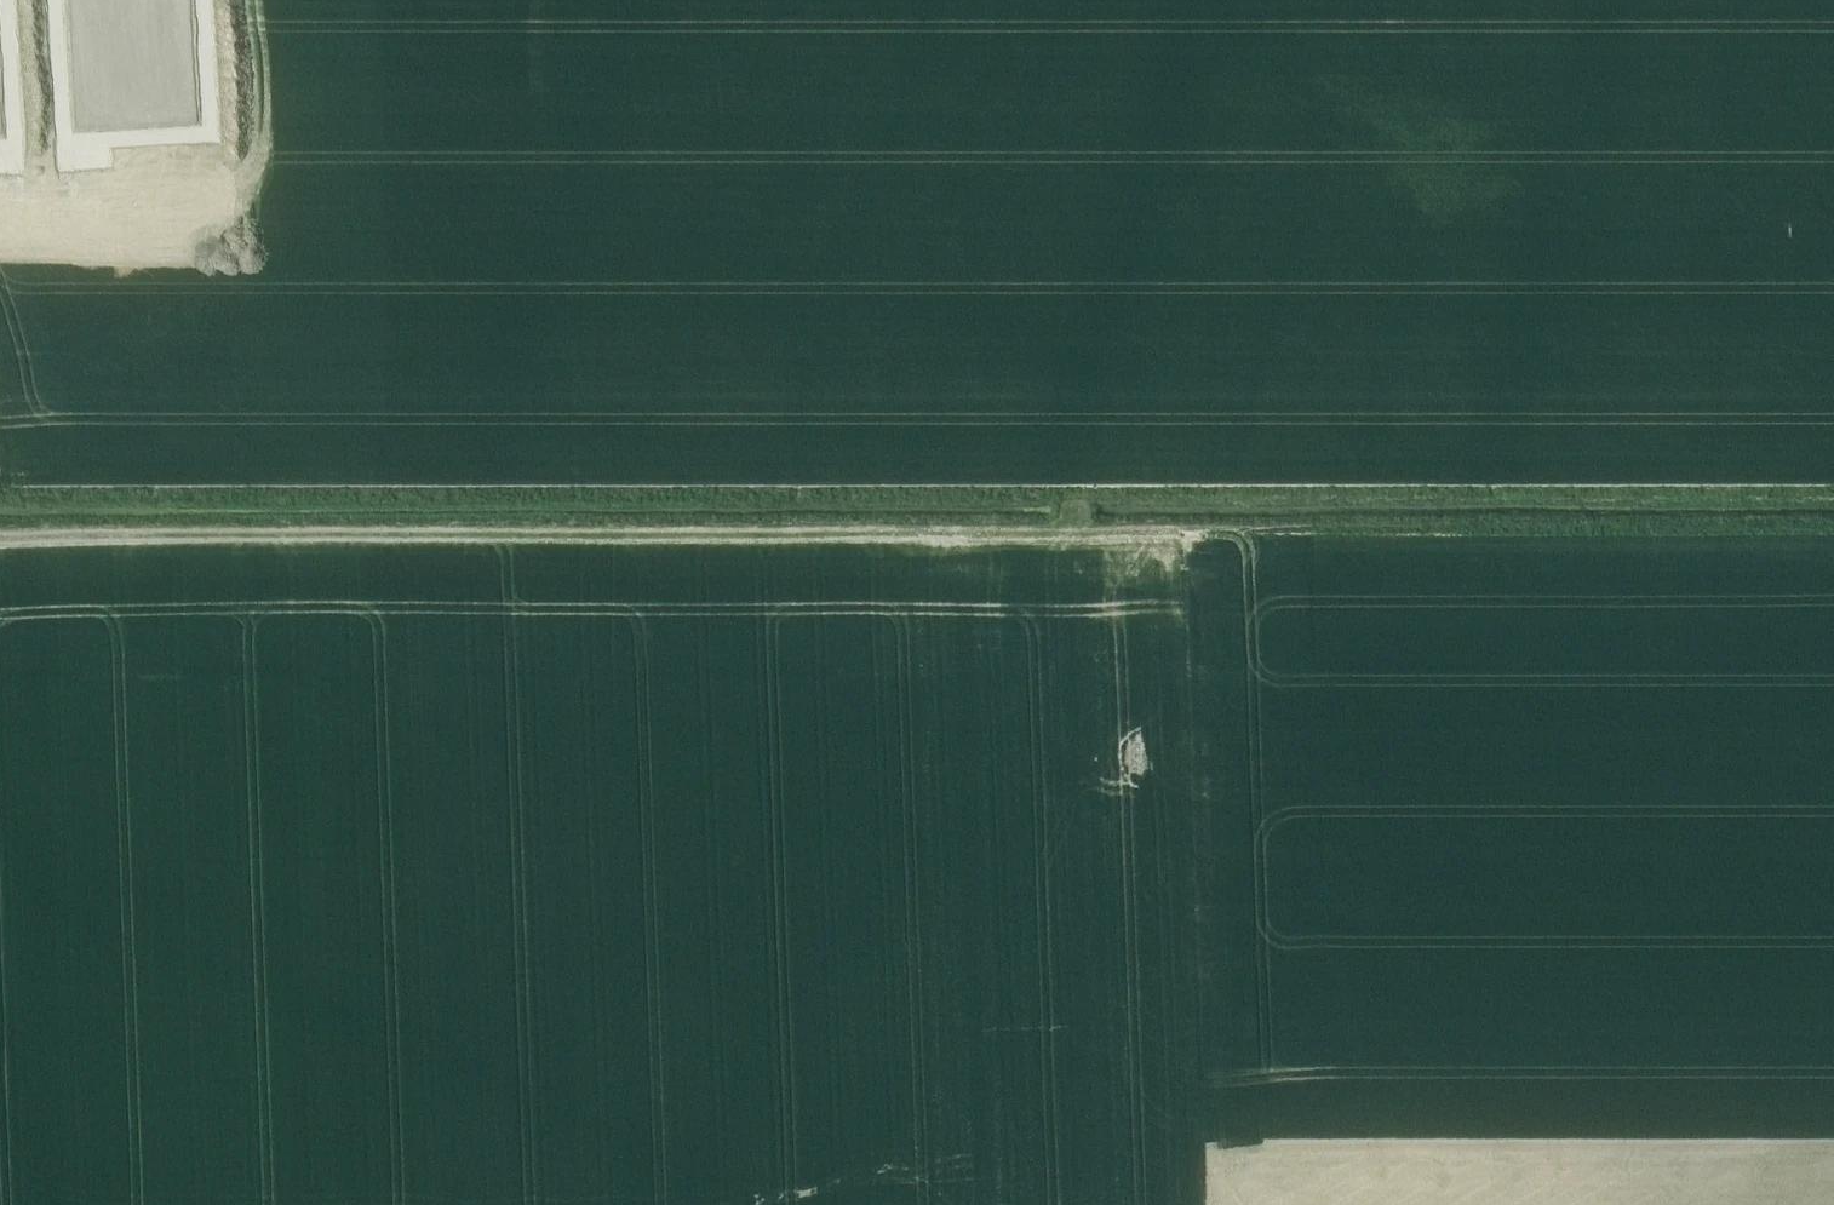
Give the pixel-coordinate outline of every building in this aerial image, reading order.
[(13,166),(5,0),(0,0),(0,167),(13,166)] [(64,164),(104,162),(103,141),(209,136),(202,0),(55,0),(64,164)]
